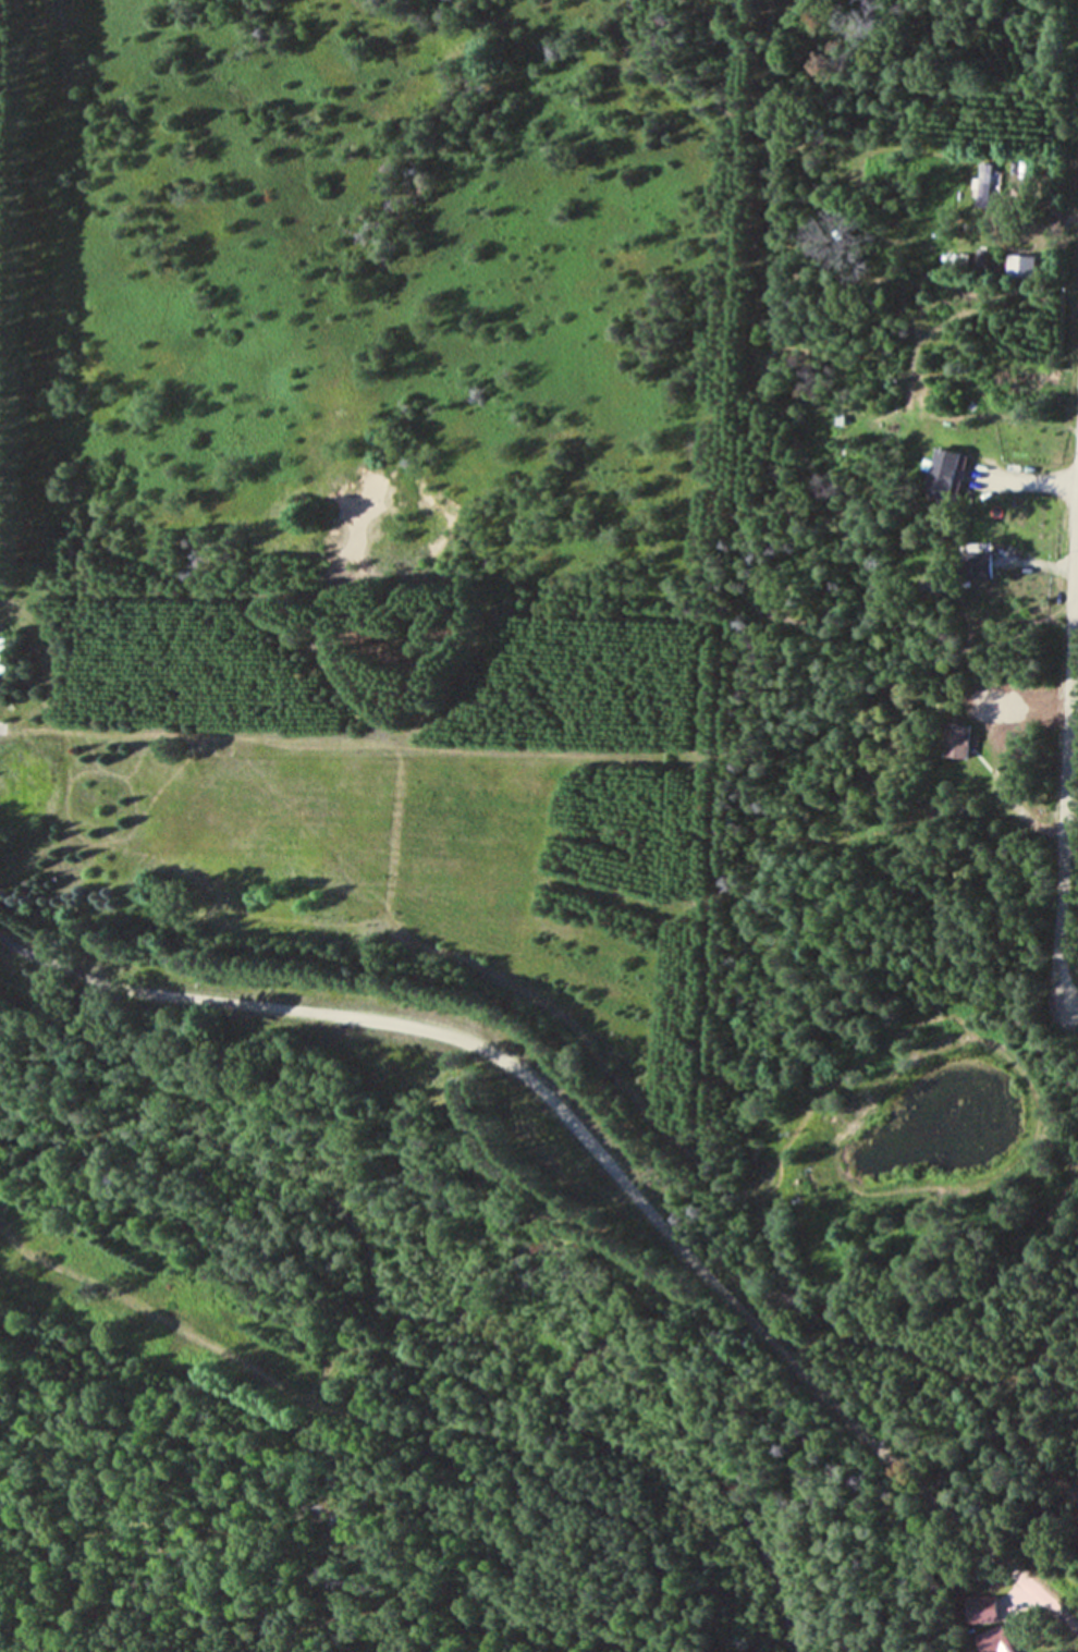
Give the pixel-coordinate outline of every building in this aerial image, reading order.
[(993,207),(993,164),(979,164),(979,207),(993,207)] [(943,449),(932,497),(957,503),(969,455),(943,449)] [(948,759),(974,759),(974,725),(948,725),(948,759)] [(1003,1627),(978,1637),(984,1651),(1001,1651),(1012,1648),(1003,1627)]
